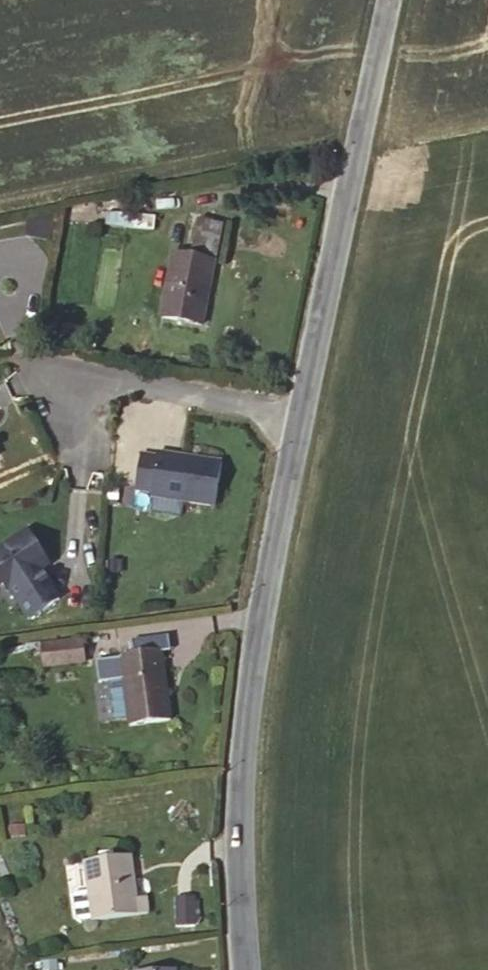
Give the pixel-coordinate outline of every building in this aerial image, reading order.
[(156,215),(108,205),(104,218),(153,229),(156,215)] [(220,253),(228,221),(207,216),(199,248),(220,253)] [(209,322),(218,263),(175,256),(165,315),(209,322)] [(145,445),(134,491),(216,511),(227,465),(145,445)] [(36,573),(38,571),(37,570),(43,566),(33,549),(37,546),(27,529),(0,545),(0,581),(4,589),(7,588),(24,618),(56,599),(48,586),(46,587),(36,573)] [(38,571),(36,573),(46,587),(48,586),(38,571)] [(138,650),(162,647),(161,634),(136,637),(138,650)] [(86,657),(82,637),(42,645),(46,664),(86,657)] [(167,647),(162,647),(138,650),(124,652),(127,674),(132,712),(133,718),(175,712),(167,647)] [(116,714),(132,712),(127,674),(111,676),(116,714)] [(133,895),(125,850),(79,859),(91,924),(147,912),(144,893),(133,895)] [(193,894),(175,894),(175,922),(193,921),(193,894)]
